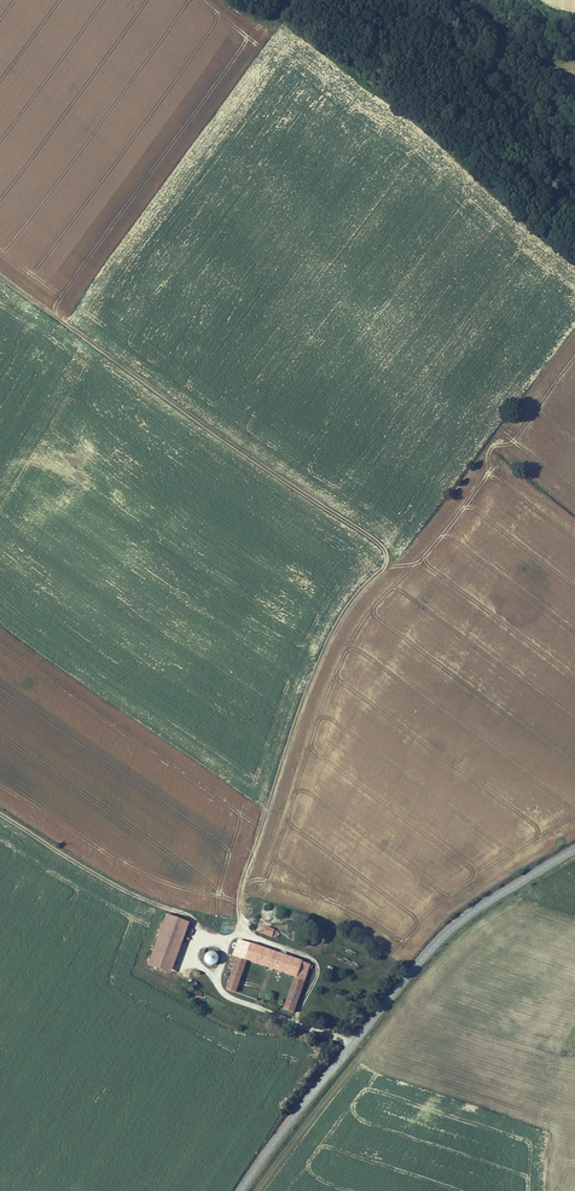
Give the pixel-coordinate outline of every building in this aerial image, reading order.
[(171,974),(190,923),(166,914),(148,966),(171,974)] [(274,929),(266,926),(265,927),(263,934),(271,937),(272,937),(274,930),(274,929)] [(250,944),(237,940),(229,964),(233,966),(225,989),(234,993),(246,961),(294,978),(282,1010),(293,1013),(309,968),(310,965),(309,964),(302,962),(302,961),(250,943),(250,944)] [(208,965),(211,966),(214,965),(217,964),(218,961),(219,958),(218,955),(216,953),(213,952),(210,953),(207,954),(205,957),(205,960),(206,963),(208,965)]
